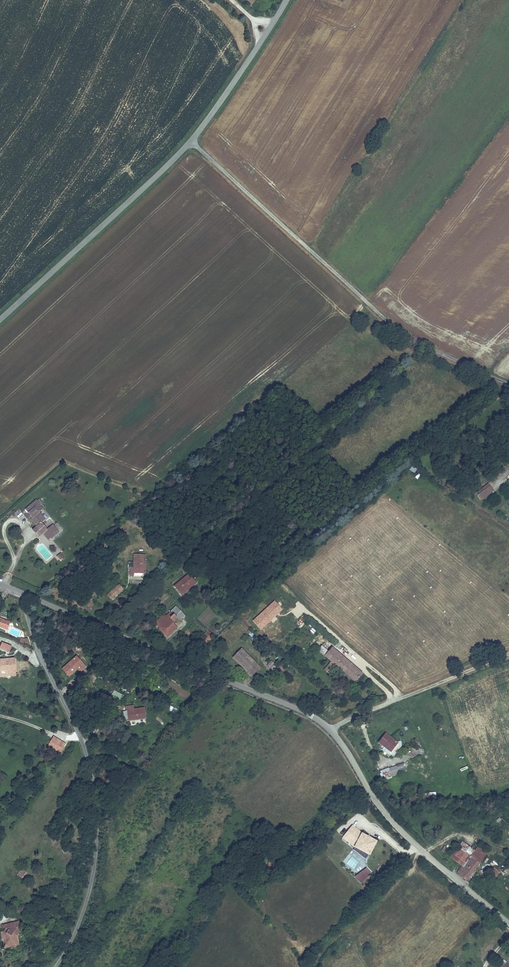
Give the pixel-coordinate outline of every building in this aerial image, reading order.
[(488,483),(482,488),(484,491),(478,495),(481,500),(494,491),(488,483)] [(36,501),(25,510),(28,513),(32,518),(29,520),(35,527),(40,524),(44,521),(38,513),(42,510),(39,506),(42,504),(39,500),(36,502),(36,501)] [(35,527),(31,530),(37,537),(44,532),(45,531),(40,524),(35,527)] [(45,531),(44,532),(50,540),(57,534),(51,526),(45,531)] [(60,553),(56,557),(60,562),(64,557),(60,553)] [(146,556),(134,555),(133,569),(129,569),(129,577),(134,577),(134,575),(145,575),(146,556)] [(187,576),(174,587),(182,596),(195,584),(187,576)] [(118,585),(107,596),(111,601),(123,590),(118,585)] [(274,602),(254,621),(261,629),(281,610),(274,602)] [(165,616),(163,614),(153,623),(167,639),(177,629),(175,627),(185,617),(175,607),(165,616)] [(6,630),(10,623),(0,619),(0,628),(6,630)] [(197,641),(202,646),(212,636),(208,631),(197,641)] [(0,646),(0,649),(9,653),(11,647),(1,643),(0,646)] [(355,681),(363,672),(332,646),(324,655),(331,661),(324,669),(329,674),(336,666),(355,681)] [(241,648),(232,657),(246,671),(255,662),(241,648)] [(62,669),(69,677),(77,669),(80,672),(86,667),(76,656),(62,669)] [(16,676),(14,659),(0,660),(0,677),(16,676)] [(271,660),(266,666),(269,669),(274,663),(271,660)] [(255,662),(246,671),(251,675),(260,666),(255,662)] [(128,720),(128,722),(146,719),(144,708),(134,709),(133,705),(125,706),(126,711),(123,711),(124,721),(128,720)] [(390,751),(398,742),(386,733),(378,742),(390,751)] [(404,762),(379,771),(382,781),(392,777),(392,776),(407,771),(404,762)] [(369,854),(377,839),(361,831),(352,824),(342,837),(353,846),(369,854)] [(474,850),(462,840),(449,856),(462,866),(456,873),(466,880),(480,863),(479,862),(488,851),(479,844),(474,850)] [(354,876),(361,883),(371,873),(366,868),(354,876)] [(2,925),(2,927),(5,928),(5,930),(3,932),(0,933),(0,938),(0,940),(5,940),(5,944),(3,948),(19,946),(17,936),(20,933),(18,925),(20,922),(2,925)] [(507,962),(503,959),(495,966),(502,966),(507,962)]
